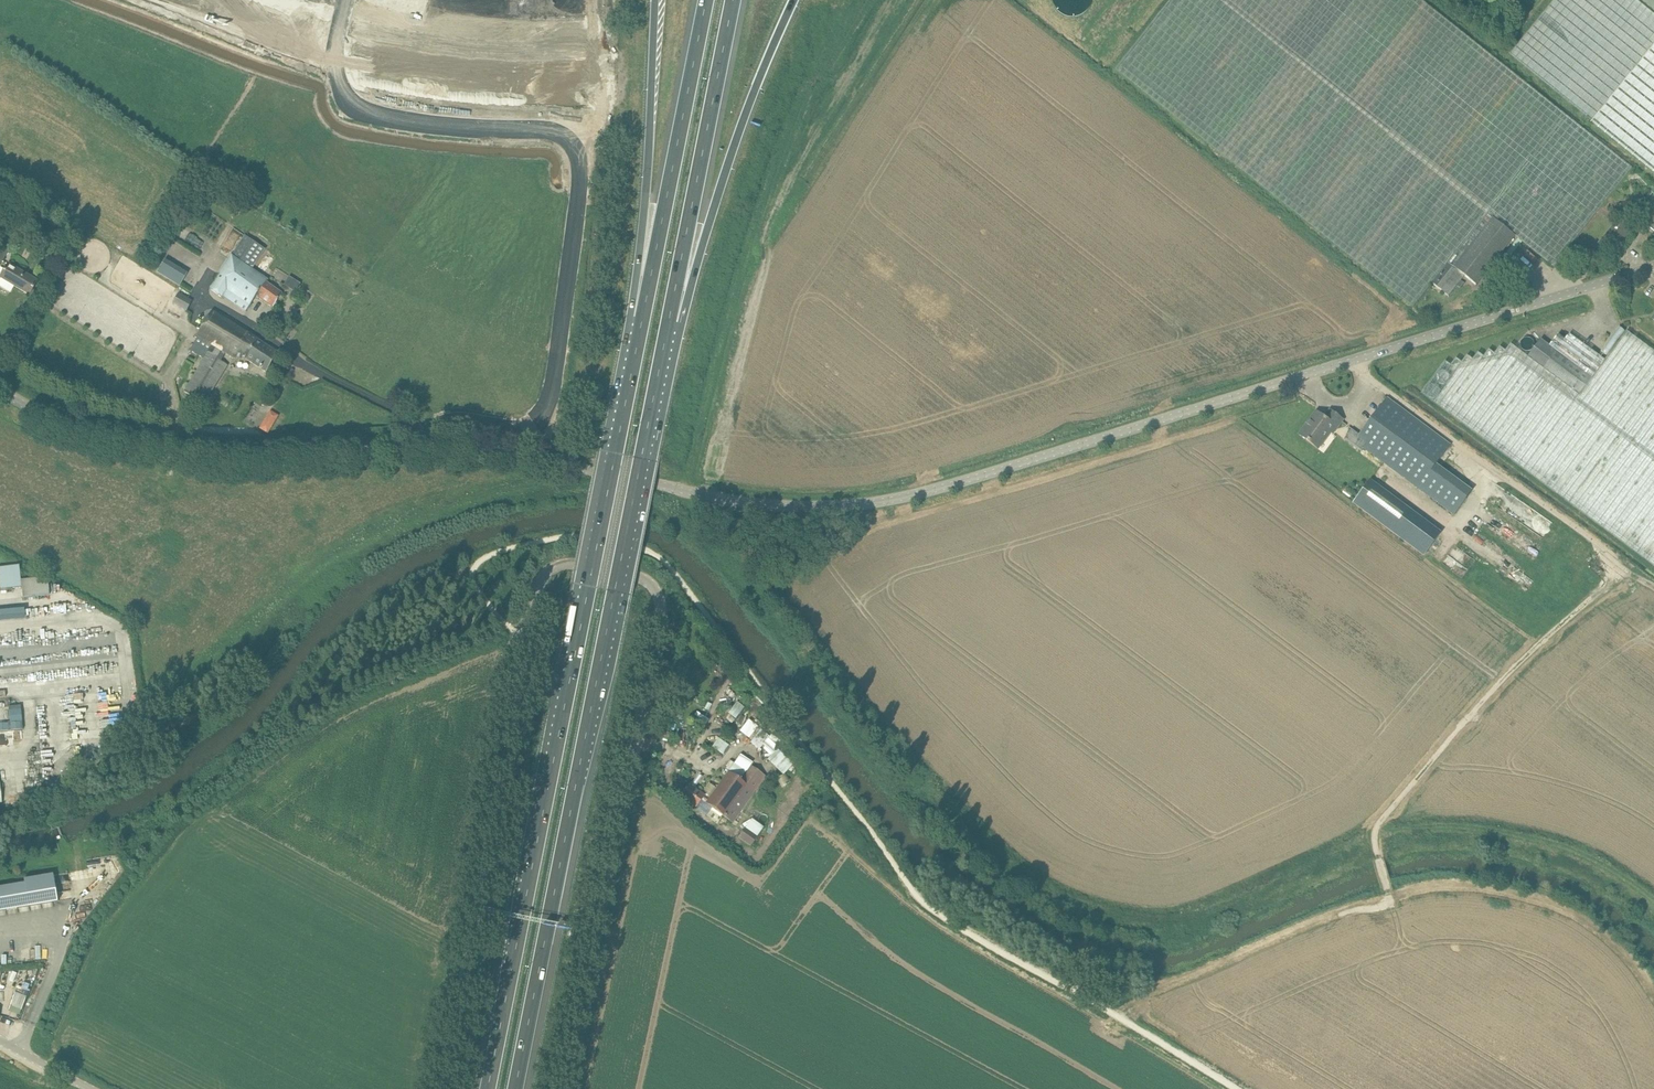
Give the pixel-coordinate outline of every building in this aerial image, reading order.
[(1413,307),(1432,283),(1449,296),(1465,276),(1476,285),(1515,236),(1554,267),(1569,247),(1632,168),(1422,0),(1170,0),(1115,69),(1405,300),(1413,307)] [(1508,56),(1653,172),(1653,0),(1553,0),(1508,56)] [(1650,213),(1644,222),(1653,230),(1653,209),(1650,213)] [(221,275),(217,281),(211,290),(221,297),(222,296),(246,312),(256,296),(273,307),(282,294),(273,288),(250,272),(266,249),(245,235),(219,273),(221,275)] [(3,261),(10,248),(3,244),(0,249),(0,259),(3,261)] [(0,277),(29,294),(37,281),(8,263),(0,277)] [(286,284),(298,293),(303,286),(291,277),(286,284)] [(179,293),(173,304),(186,311),(192,300),(179,293)] [(204,359),(184,391),(204,404),(227,365),(221,361),(226,353),(232,358),(233,358),(233,357),(245,358),(266,372),(278,353),(256,340),(212,312),(196,336),(198,337),(189,350),(204,359)] [(1608,356),(1605,360),(1570,334),(1566,339),(1558,334),(1550,345),(1541,339),(1528,357),(1511,344),(1506,351),(1500,347),(1495,354),(1489,350),(1484,357),(1478,352),(1473,360),(1467,355),(1462,362),(1456,358),(1451,365),(1445,361),(1421,393),(1653,566),(1653,351),(1627,331),(1608,356)] [(1387,398),(1355,441),(1364,448),(1455,515),(1467,498),(1431,471),(1437,463),(1451,445),(1387,398)] [(272,426),(279,415),(270,410),(263,421),(272,426)] [(1316,447),(1319,450),(1332,433),(1333,434),(1337,428),(1343,420),(1330,410),(1324,417),(1316,412),(1299,435),(1308,441),(1316,447)] [(1354,502),(1425,555),(1442,532),(1370,479),(1354,502)] [(19,565),(0,567),(0,588),(0,589),(21,587),(19,565)] [(22,580),(24,597),(49,595),(48,577),(22,580)] [(681,797),(690,804),(696,808),(701,800),(732,822),(754,791),(765,775),(752,766),(740,782),(729,773),(710,799),(690,785),(681,797)] [(739,837),(752,846),(758,837),(746,828),(739,837)] [(0,887),(0,912),(58,902),(53,874),(25,879),(25,883),(0,887)] [(15,992),(11,1006),(22,1010),(26,996),(15,992)] [(7,1015),(9,1015),(9,1013),(11,1013),(10,1005),(0,1006),(0,1016),(7,1015)]
